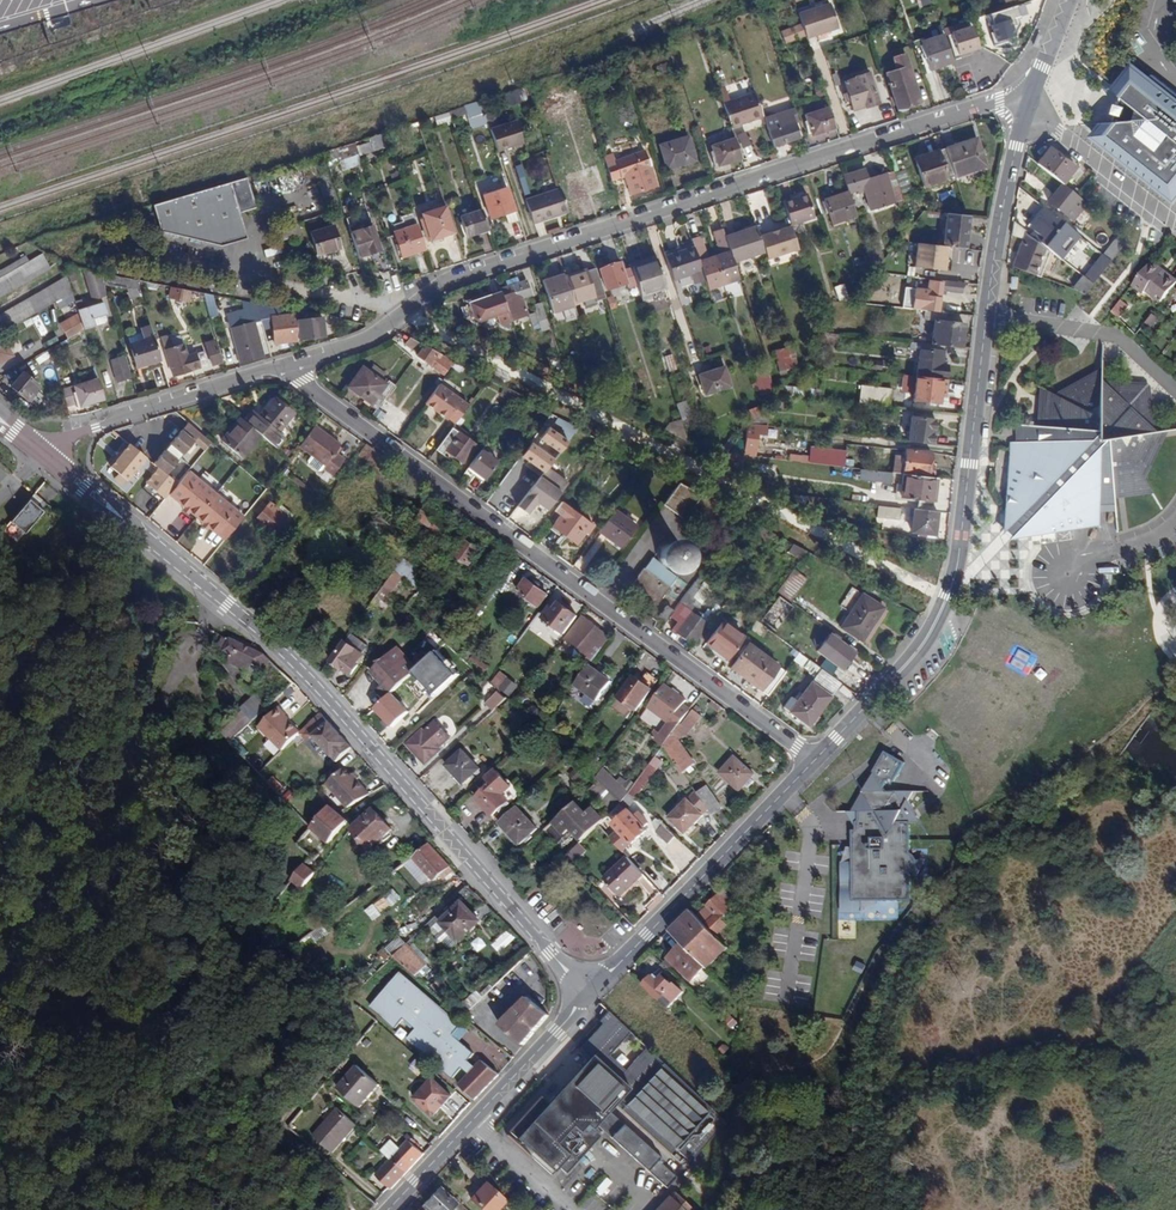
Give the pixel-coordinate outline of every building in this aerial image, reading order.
[(112,0),(0,0),(0,33),(112,0)] [(801,23),(805,35),(806,37),(838,27),(830,4),(798,14),(801,23)] [(1013,21),(994,26),(998,43),(1018,38),(1013,21)] [(736,34),(733,23),(723,26),(727,37),(736,34)] [(805,35),(801,23),(781,31),(786,43),(805,35)] [(944,34),(951,56),(979,47),(972,25),(961,29),(959,23),(942,29),(944,34)] [(953,61),(951,56),(944,34),(921,42),(929,69),(953,61)] [(905,53),(893,57),(897,69),(885,72),(898,113),(910,109),(909,104),(920,101),(905,53)] [(628,75),(622,57),(611,60),(614,69),(618,68),(621,77),(628,75)] [(668,64),(656,67),(659,79),(672,75),(668,64)] [(1165,186),(1175,172),(1175,95),(1151,74),(1148,77),(1133,66),(1114,88),(1121,95),(1113,124),(1105,122),(1095,135),(1110,148),(1113,144),(1118,148),(1115,152),(1141,172),(1145,168),(1148,170),(1147,171),(1149,174),(1151,177),(1155,180),(1158,183),(1163,186),(1165,186)] [(855,78),(843,81),(847,92),(842,93),(845,101),(850,100),(853,110),(864,106),(865,107),(880,103),(870,71),(855,76),(855,78)] [(822,86),(817,87),(815,88),(817,96),(824,94),(822,86)] [(731,101),(727,91),(721,94),(724,103),(731,101)] [(763,116),(762,114),(761,111),(755,93),(731,101),(724,103),(732,129),(742,125),(741,123),(763,116)] [(487,122),(480,100),(449,111),(452,119),(466,114),(471,127),(487,122)] [(812,135),(835,127),(828,106),(805,114),(807,120),(811,133),(812,135)] [(764,118),(767,128),(773,146),(800,137),(796,124),(799,123),(794,108),(764,118)] [(448,112),(435,116),(437,124),(450,120),(448,112)] [(515,121),(490,129),(497,151),(522,143),(515,121)] [(706,137),(717,134),(714,123),(703,126),(706,137)] [(380,160),(394,156),(386,132),(369,137),(370,141),(359,145),(362,154),(377,149),(380,160)] [(687,136),(659,145),(667,169),(695,160),(687,136)] [(717,165),(742,158),(735,138),(711,146),(717,165)] [(946,148),(955,175),(986,165),(977,138),(946,148)] [(355,142),(323,152),(327,165),(339,162),(358,156),(360,155),(355,142)] [(1036,163),(1061,184),(1074,167),(1049,147),(1036,163)] [(924,185),(955,175),(946,148),(926,154),(928,160),(917,164),(924,185)] [(603,157),(606,164),(611,180),(625,175),(631,194),(656,186),(644,151),(615,161),(613,154),(603,157)] [(926,154),(915,158),(917,164),(928,160),(926,154)] [(358,156),(339,162),(342,169),(360,163),(358,156)] [(529,163),(520,166),(523,172),(531,170),(529,163)] [(596,171),(594,165),(584,168),(586,174),(596,171)] [(843,175),(849,192),(849,193),(857,190),(864,188),(865,192),(871,210),(903,200),(894,170),(868,179),(864,168),(843,175)] [(601,188),(596,171),(586,174),(570,179),(576,197),(601,188)] [(1165,186),(1167,187),(1168,186),(1172,190),(1169,194),(1174,199),(1175,197),(1175,172),(1165,186)] [(247,177),(152,205),(160,231),(220,244),(242,238),(245,234),(239,213),(238,210),(244,208),(245,211),(247,210),(253,199),(247,177)] [(1075,195),(1071,192),(1061,184),(1047,201),(1063,214),(1072,222),(1087,204),(1077,197),(1075,195)] [(507,186),(482,194),(490,218),(504,214),(507,223),(517,220),(507,186)] [(568,212),(561,188),(525,199),(533,223),(568,212)] [(856,215),(849,193),(849,192),(824,200),(827,209),(824,209),(825,214),(828,213),(833,227),(846,223),(844,219),(856,215)] [(807,193),(783,201),(790,225),(815,217),(807,193)] [(455,232),(448,211),(446,206),(421,214),(423,220),(430,240),(455,232)] [(752,212),(756,226),(757,227),(775,221),(770,206),(752,212)] [(1037,241),(1046,248),(1058,258),(1077,235),(1043,207),(1028,227),(1040,238),(1037,241)] [(467,236),(488,229),(482,209),(460,217),(467,236)] [(367,211),(345,218),(357,257),(380,250),(367,211)] [(401,257),(425,249),(412,212),(399,216),(401,221),(391,224),(401,257)] [(945,246),(966,248),(970,216),(968,216),(947,213),(943,246),(945,246)] [(322,226),(318,216),(279,228),(281,235),(296,231),(297,234),(322,226)] [(1046,248),(1037,241),(1013,222),(1011,235),(1022,239),(1011,268),(1035,276),(1046,248)] [(333,225),(310,233),(317,256),(340,248),(333,225)] [(759,234),(757,227),(756,226),(725,237),(733,261),(764,251),(759,234)] [(764,251),(767,259),(798,249),(791,226),(770,233),(769,231),(759,234),(764,251)] [(739,279),(733,261),(725,237),(722,228),(712,231),(720,254),(708,258),(700,235),(691,238),(693,243),(694,247),(705,281),(708,289),(739,279)] [(907,232),(899,241),(909,242),(907,232)] [(1103,255),(1110,261),(1128,238),(1121,232),(1103,255)] [(694,247),(693,243),(664,253),(665,256),(694,247)] [(973,249),(966,248),(945,246),(943,266),(936,265),(935,275),(970,278),(970,272),(971,265),(973,249)] [(676,290),(705,281),(694,247),(665,256),(676,290)] [(868,253),(870,258),(874,271),(883,260),(880,249),(868,253)] [(45,259),(42,253),(29,260),(26,255),(0,270),(0,285),(45,259)] [(1086,280),(1092,284),(1110,261),(1103,255),(1101,254),(1093,265),(1095,268),(1086,280)] [(631,267),(637,284),(641,296),(666,288),(656,258),(631,267)] [(869,273),(874,271),(870,258),(865,260),(869,273)] [(45,259),(0,285),(0,297),(50,268),(45,259)] [(1167,277),(1170,274),(1152,260),(1150,263),(1167,277)] [(628,287),(637,284),(631,267),(623,269),(620,262),(599,269),(606,289),(626,282),(628,287)] [(1150,263),(1132,286),(1143,294),(1146,291),(1160,303),(1175,282),(1175,278),(1170,274),(1167,277),(1150,263)] [(597,267),(565,278),(573,302),(594,295),(596,301),(606,297),(597,267)] [(105,289),(104,285),(100,272),(93,271),(84,269),(93,298),(106,294),(105,289)] [(100,272),(104,285),(127,290),(141,293),(137,280),(100,272)] [(573,302),(565,278),(564,274),(542,280),(552,312),(574,305),(573,302)] [(72,292),(67,275),(0,314),(0,333),(72,292)] [(1092,284),(1086,280),(1081,275),(1072,286),(1079,292),(1084,295),(1092,284)] [(526,280),(500,289),(504,303),(510,320),(527,315),(521,298),(531,294),(526,280)] [(903,298),(902,307),(921,309),(921,308),(938,310),(940,291),(945,292),(946,289),(963,291),(964,283),(946,281),(946,282),(929,280),(928,290),(917,288),(915,300),(903,298)] [(846,284),(836,286),(839,301),(849,298),(846,284)] [(185,301),(188,290),(171,287),(169,298),(185,301)] [(141,293),(127,290),(130,300),(142,296),(141,293)] [(213,296),(202,293),(207,308),(214,306),(216,305),(213,296)] [(612,296),(606,298),(610,309),(616,307),(612,296)] [(95,325),(93,318),(106,314),(107,314),(104,302),(84,308),(81,300),(75,301),(79,314),(83,329),(95,325)] [(256,326),(261,324),(255,303),(243,301),(243,310),(227,315),(240,364),(264,357),(256,326)] [(1127,306),(1121,301),(1111,313),(1118,319),(1127,306)] [(255,303),(261,324),(262,327),(271,325),(272,329),(278,328),(280,343),(298,341),(298,340),(296,320),(295,313),(282,314),(281,308),(255,303)] [(538,321),(547,319),(542,303),(533,305),(538,321)] [(934,321),(931,345),(944,346),(962,348),(965,324),(946,322),(946,312),(925,310),(924,319),(934,321)] [(304,319),(303,312),(295,311),(295,313),(296,320),(304,319)] [(814,322),(821,320),(818,311),(811,313),(814,322)] [(83,329),(79,314),(60,325),(68,338),(83,329)] [(93,318),(95,325),(106,322),(107,319),(106,314),(93,318)] [(296,320),(298,340),(318,338),(317,331),(324,331),(323,317),(304,319),(296,320)] [(161,360),(151,325),(141,327),(145,340),(129,344),(136,368),(161,360)] [(274,344),(280,343),(278,328),(272,329),(274,344)] [(837,345),(838,334),(825,332),(816,343),(837,345)] [(162,337),(165,348),(173,345),(170,334),(162,337)] [(0,337),(0,362),(12,355),(2,336),(0,337)] [(449,366),(451,367),(455,362),(410,337),(405,344),(417,352),(415,354),(443,374),(449,366)] [(214,340),(205,343),(212,365),(222,362),(214,340)] [(49,349),(51,356),(64,349),(60,342),(49,349)] [(920,352),(917,376),(943,379),(946,380),(948,364),(942,363),(943,358),(944,346),(931,345),(911,342),(910,351),(920,352)] [(182,343),(165,349),(173,377),(192,371),(191,369),(200,367),(196,353),(186,356),(182,343)] [(897,346),(895,355),(907,357),(909,348),(897,346)] [(794,348),(776,352),(781,371),(793,368),(793,365),(798,364),(794,348)] [(51,356),(49,349),(35,357),(38,362),(51,356)] [(672,354),(664,356),(668,371),(676,369),(672,354)] [(125,355),(111,359),(118,382),(132,377),(125,355)] [(383,376),(384,374),(372,365),(368,371),(362,367),(347,387),(363,399),(365,396),(373,401),(371,404),(377,408),(394,385),(388,380),(386,384),(380,380),(383,376)] [(725,367),(699,375),(705,394),(731,386),(725,367)] [(39,386),(22,371),(10,386),(27,400),(39,386)] [(772,372),(758,373),(760,395),(774,393),(772,372)] [(943,379),(917,376),(916,376),(912,403),(939,406),(943,379)] [(1113,495),(1153,486),(1142,472),(1147,469),(1160,439),(1158,431),(1152,432),(1146,404),(1141,405),(1128,392),(1128,387),(1099,383),(1099,376),(1094,376),(1063,391),(1059,397),(1039,390),(1041,427),(1031,428),(1031,424),(1016,424),(1016,429),(1014,429),(1015,447),(1010,450),(1009,494),(1010,521),(1015,527),(1022,533),(1027,536),(1031,537),(1039,537),(1099,527),(1099,516),(1101,514),(1116,512),(1113,495)] [(77,407),(104,399),(98,378),(62,389),(67,406),(76,403),(77,407)] [(468,405),(439,384),(424,403),(446,419),(447,418),(454,424),(468,405)] [(514,403),(519,396),(504,388),(499,395),(514,403)] [(786,389),(785,394),(821,398),(822,390),(805,388),(804,391),(786,389)] [(860,393),(859,402),(889,406),(890,397),(860,393)] [(365,396),(363,399),(371,404),(373,401),(365,396)] [(676,404),(681,420),(686,419),(692,417),(686,401),(676,404)] [(244,420),(261,435),(276,448),(284,438),(277,432),(293,413),(280,402),(271,402),(258,417),(252,411),(244,420)] [(751,422),(767,424),(768,414),(759,413),(751,422)] [(908,441),(936,444),(937,433),(934,433),(936,419),(912,416),(908,441)] [(261,435),(244,420),(240,417),(220,439),(242,458),(261,435)] [(559,452),(578,428),(559,418),(556,423),(563,428),(558,436),(547,427),(539,437),(559,452)] [(684,428),(681,420),(662,425),(663,429),(689,443),(684,428)] [(450,426),(443,421),(421,452),(427,457),(450,426)] [(422,429),(413,422),(404,434),(413,441),(422,429)] [(766,434),(767,424),(751,422),(747,428),(745,447),(756,448),(757,445),(758,433),(766,434)] [(340,445),(314,425),(299,446),(312,456),(308,461),(308,465),(317,472),(321,471),(322,469),(332,476),(343,461),(334,453),(340,445)] [(475,445),(452,427),(436,449),(443,454),(445,451),(462,463),(475,445)] [(193,441),(180,431),(169,444),(182,454),(193,441)] [(887,448),(888,439),(862,435),(861,445),(887,448)] [(721,460),(727,453),(733,445),(738,440),(733,436),(715,457),(721,460)] [(598,451),(604,443),(604,442),(595,437),(590,446),(598,451)] [(790,440),(769,437),(766,437),(765,446),(764,457),(787,460),(790,440)] [(502,454),(486,441),(480,449),(497,461),(502,454)] [(611,447),(604,443),(598,451),(590,462),(597,467),(611,447)] [(182,454),(169,444),(164,450),(177,461),(182,454)] [(557,460),(535,444),(525,458),(548,474),(557,460)] [(127,481),(146,458),(130,445),(111,468),(119,475),(115,479),(123,485),(126,481),(127,481)] [(733,445),(727,453),(752,456),(764,457),(765,446),(757,445),(756,448),(745,447),(733,445)] [(846,466),(847,449),(812,447),(810,464),(846,466)] [(484,479),(497,461),(480,449),(467,467),(484,479)] [(931,453),(904,449),(903,462),(905,463),(904,474),(928,477),(931,453)] [(177,461),(164,450),(153,464),(159,469),(166,474),(177,461)] [(752,456),(727,453),(721,460),(743,472),(747,466),(752,456)] [(753,470),(747,466),(743,472),(749,476),(753,470)] [(892,473),(841,466),(839,477),(890,483),(892,473)] [(166,474),(159,469),(147,484),(165,499),(169,494),(178,484),(166,474)] [(215,495),(188,472),(178,484),(169,494),(185,508),(190,511),(196,517),(215,495)] [(937,478),(928,477),(904,474),(903,474),(900,498),(934,502),(937,478)] [(545,481),(531,499),(538,504),(547,510),(560,492),(545,481)] [(683,519),(701,495),(679,483),(663,505),(683,519)] [(876,493),(848,489),(847,501),(888,506),(890,497),(875,495),(876,493)] [(43,500),(35,494),(30,500),(38,507),(43,500)] [(243,517),(215,495),(196,517),(204,523),(209,527),(224,540),(243,517)] [(538,504),(531,499),(529,502),(536,507),(538,504)] [(50,506),(43,500),(38,507),(30,500),(11,523),(26,534),(50,506)] [(290,518),(287,516),(275,506),(270,502),(269,502),(267,504),(263,501),(255,511),(259,514),(257,517),(265,524),(266,522),(276,530),(282,534),(285,534),(290,528),(290,525),(287,522),(290,518)] [(294,517),(300,521),(301,518),(309,505),(303,501),(294,517)] [(278,502),(275,506),(287,516),(290,512),(278,502)] [(554,511),(560,515),(571,523),(571,522),(578,513),(561,502),(554,511)] [(422,516),(428,507),(423,503),(417,513),(422,516)] [(901,509),(886,507),(884,518),(899,520),(901,509)] [(637,526),(614,509),(598,531),(621,547),(637,526)] [(936,535),(939,512),(915,509),(912,532),(936,535)] [(732,512),(726,521),(735,528),(742,518),(732,512)] [(571,523),(560,515),(550,529),(559,535),(560,533),(576,544),(585,531),(571,522),(571,523)] [(275,532),(276,530),(266,522),(265,524),(275,532)] [(591,567),(606,539),(596,533),(581,561),(591,567)] [(466,538),(462,534),(450,551),(470,566),(481,550),(465,539),(466,538)] [(658,562),(660,564),(652,559),(629,589),(654,607),(676,577),(665,568),(668,569),(672,569),(674,569),(679,566),(683,563),(684,561),(686,557),(685,551),(684,547),(682,544),(678,541),(675,540),(670,539),(666,540),(661,543),(658,547),(656,550),(656,554),(656,559),(658,562)] [(807,552),(794,545),(789,553),(801,560),(807,552)] [(396,571),(403,557),(402,557),(393,569),(396,571)] [(403,557),(396,571),(404,577),(422,590),(431,578),(403,557)] [(695,581),(673,612),(670,615),(677,621),(671,629),(693,645),(708,625),(687,610),(694,599),(692,597),(701,585),(702,586),(715,569),(709,565),(696,582),(695,581)] [(807,579),(794,569),(777,593),(790,602),(807,579)] [(404,577),(396,571),(383,588),(373,603),(380,608),(404,577)] [(534,584),(527,578),(518,591),(539,607),(548,594),(538,587),(540,585),(536,581),(534,584)] [(852,611),(863,593),(853,587),(842,605),(852,611)] [(884,607),(863,593),(841,628),(863,643),(874,625),(873,624),(884,607)] [(429,601),(423,597),(420,601),(426,606),(429,601)] [(552,611),(549,609),(544,615),(547,617),(545,620),(565,634),(578,616),(559,601),(552,611)] [(670,615),(673,612),(665,606),(659,615),(666,620),(670,615)] [(415,619),(411,614),(406,619),(411,624),(415,619)] [(589,667),(590,665),(612,636),(583,615),(565,640),(588,657),(584,663),(589,667)] [(729,659),(744,638),(722,621),(706,643),(729,659)] [(369,646),(352,633),(346,641),(363,654),(369,646)] [(856,653),(830,634),(817,652),(843,670),(856,653)] [(219,648),(225,651),(231,639),(230,640),(224,637),(219,648)] [(271,659),(267,655),(231,639),(225,651),(231,655),(228,662),(249,671),(255,673),(260,666),(266,669),(271,659)] [(343,669),(352,676),(360,666),(358,664),(365,655),(363,654),(346,641),(331,662),(342,671),(343,669)] [(779,666),(748,644),(731,668),(741,675),(739,676),(760,691),(779,666)] [(378,690),(386,699),(406,680),(418,670),(397,648),(372,671),(380,680),(385,676),(389,680),(384,684),(378,690)] [(490,668),(470,651),(465,657),(470,661),(469,661),(484,674),(490,668)] [(477,671),(462,658),(460,659),(458,657),(446,667),(462,684),(477,671)] [(810,660),(804,668),(816,676),(822,668),(810,660)] [(613,681),(590,665),(589,667),(576,685),(598,701),(613,681)] [(841,684),(821,670),(798,702),(791,697),(783,708),(809,727),(841,684)] [(648,672),(642,681),(653,688),(659,680),(648,672)] [(642,681),(635,675),(618,698),(636,711),(653,688),(642,681)] [(385,676),(380,680),(384,684),(389,680),(385,676)] [(506,685),(499,679),(494,685),(501,690),(506,685)] [(406,680),(386,699),(381,704),(391,715),(402,727),(404,729),(422,712),(421,711),(426,707),(419,700),(422,697),(406,680)] [(678,717),(693,696),(671,680),(656,701),(675,714),(678,717)] [(835,695),(844,704),(853,695),(844,686),(835,695)] [(507,698),(500,691),(488,702),(495,710),(507,698)] [(225,736),(231,742),(268,709),(255,696),(241,708),(247,716),(225,736)] [(678,717),(675,714),(671,720),(679,726),(681,723),(698,700),(693,696),(678,717)] [(541,711),(524,698),(517,706),(535,719),(541,711)] [(724,708),(713,700),(709,705),(721,714),(724,708)] [(503,707),(512,717),(519,711),(516,708),(515,709),(509,702),(503,707)] [(679,726),(664,746),(683,772),(687,769),(692,765),(696,762),(679,740),(692,731),(703,717),(699,713),(702,709),(697,705),(683,725),(681,723),(679,726)] [(283,751),(300,733),(288,721),(287,722),(283,718),(286,715),(279,708),(259,727),(283,751)] [(519,711),(512,717),(521,726),(527,720),(519,711)] [(311,722),(318,731),(313,735),(337,762),(352,748),(321,713),(311,722)] [(402,727),(391,715),(386,720),(397,732),(402,727)] [(656,740),(664,746),(679,726),(671,720),(656,740)] [(451,738),(436,721),(425,731),(423,729),(407,744),(426,765),(442,750),(440,748),(451,738)] [(558,748),(550,740),(545,745),(553,753),(558,748)] [(480,769),(463,750),(446,766),(463,784),(480,769)] [(756,774),(735,756),(719,773),(740,792),(746,785),(751,779),(756,774)] [(695,770),(692,765),(687,769),(690,773),(695,770)] [(654,766),(630,793),(636,799),(660,771),(654,766)] [(327,784),(349,807),(371,794),(357,779),(355,781),(344,768),(327,784)] [(512,787),(495,769),(485,778),(490,783),(475,798),(492,817),(510,801),(504,795),(512,787)] [(600,781),(623,801),(629,793),(603,769),(596,778),(600,781)] [(915,798),(884,796),(874,778),(852,815),(874,815),(890,840),(897,827),(920,828),(909,808),(915,798)] [(755,782),(751,779),(746,785),(750,788),(755,782)] [(708,786),(698,793),(713,815),(723,808),(708,786)] [(636,799),(630,793),(629,793),(623,801),(629,807),(636,799)] [(686,801),(670,818),(686,833),(703,816),(686,801)] [(572,829),(583,840),(599,825),(604,820),(592,807),(586,813),(576,802),(554,822),(566,835),(572,829)] [(330,806),(313,828),(329,843),(347,821),(339,813),(330,806)] [(538,829),(517,806),(499,823),(520,845),(538,829)] [(352,828),(371,849),(393,829),(374,808),(352,828)] [(648,831),(629,810),(614,824),(633,845),(648,831)] [(676,836),(663,824),(657,831),(669,843),(676,836)] [(583,840),(569,853),(577,861),(591,849),(583,840)] [(447,874),(453,869),(429,844),(412,856),(434,881),(444,872),(447,874)] [(855,902),(855,846),(839,846),(838,938),(856,939),(857,920),(865,920),(865,902),(855,902)] [(621,896),(644,874),(628,857),(604,878),(621,896)] [(316,874),(305,866),(292,882),(303,890),(316,874)] [(389,877),(392,881),(403,873),(400,869),(389,877)] [(386,896),(393,905),(403,897),(396,888),(386,896)] [(722,920),(737,905),(724,891),(708,907),(717,915),(707,924),(718,935),(728,925),(722,920)] [(481,919),(463,901),(442,921),(460,941),(469,932),(468,931),(481,919)] [(375,903),(366,910),(374,921),(383,914),(375,903)] [(699,916),(707,924),(717,915),(708,907),(699,916)] [(725,942),(718,935),(707,924),(699,916),(693,910),(672,932),(684,944),(706,966),(708,968),(717,960),(730,947),(725,942)] [(510,928),(495,943),(504,952),(519,936),(510,928)] [(725,942),(730,947),(736,953),(739,950),(728,939),(725,942)] [(416,975),(428,964),(408,943),(394,956),(416,975)] [(675,962),(685,972),(693,980),(706,966),(684,944),(671,957),(675,962)] [(730,947),(717,960),(728,971),(740,958),(736,953),(730,947)] [(675,962),(671,957),(665,963),(670,967),(675,962)] [(395,1027),(404,1016),(418,1028),(409,1038),(452,1077),(462,1066),(470,1072),(459,1084),(476,1100),(500,1074),(483,1059),(475,1066),(468,1060),(474,1053),(454,1034),(462,1024),(401,972),(371,1006),(395,1027)] [(654,994),(659,999),(666,992),(675,1000),(683,992),(675,984),(673,986),(662,976),(658,981),(652,976),(644,985),(654,994)] [(434,984),(441,993),(448,986),(440,978),(434,984)] [(637,989),(649,1000),(654,994),(644,985),(642,983),(637,989)] [(503,1027),(531,998),(529,997),(501,1025),(503,1027)] [(549,1013),(531,998),(503,1027),(524,1046),(535,1032),(532,1030),(537,1023),(540,1026),(548,1016),(549,1013)] [(474,1005),(468,999),(457,1010),(463,1016),(474,1005)] [(699,1150),(726,1122),(647,1047),(626,1068),(611,1053),(631,1032),(609,1011),(602,1018),(605,1021),(603,1023),(581,1047),(589,1055),(616,1080),(613,1082),(621,1090),(611,1100),(668,1154),(673,1149),(683,1158),(695,1146),(699,1150)] [(532,1030),(535,1032),(540,1026),(537,1023),(532,1030)] [(589,1055),(561,1085),(595,1117),(605,1107),(611,1100),(621,1090),(613,1082),(616,1080),(589,1055)] [(339,1088),(361,1108),(382,1085),(359,1065),(339,1088)] [(453,1096),(434,1079),(416,1098),(434,1116),(453,1096)] [(561,1085),(554,1092),(588,1125),(592,1121),(595,1117),(561,1085)] [(573,1159),(597,1134),(588,1125),(554,1092),(546,1100),(539,1094),(507,1128),(514,1135),(511,1138),(548,1172),(555,1165),(567,1153),(573,1159)] [(605,1107),(595,1117),(667,1184),(674,1178),(659,1164),(661,1161),(605,1107)] [(358,1126),(339,1108),(314,1136),(333,1153),(358,1126)] [(667,1184),(595,1117),(592,1121),(664,1188),(667,1184)] [(425,1154),(409,1140),(377,1174),(392,1190),(425,1154)] [(567,1153),(555,1165),(562,1171),(573,1159),(567,1153)] [(471,1198),(483,1209),(496,1209),(506,1199),(487,1181),(471,1198)] [(423,1203),(430,1209),(450,1209),(455,1205),(457,1204),(440,1186),(423,1203)] [(675,1192),(671,1197),(669,1196),(656,1209),(691,1209),(693,1208),(680,1196),(675,1192)] [(455,1205),(460,1209),(468,1209),(459,1202),(457,1204),(455,1205)]
